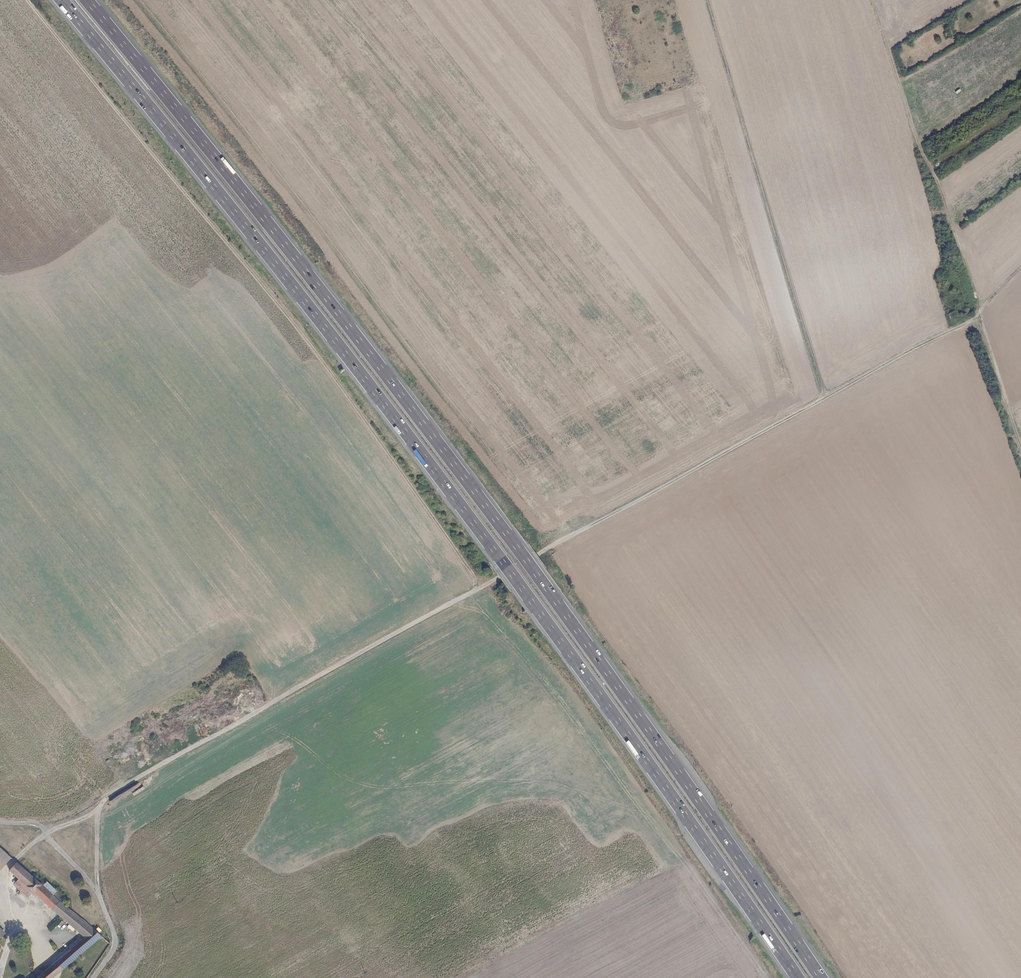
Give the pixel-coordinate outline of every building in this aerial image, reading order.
[(256,205),(269,219),(272,217),(258,202),(256,205)] [(226,207),(223,209),(236,225),(239,223),(226,207)] [(367,392),(379,408),(382,406),(370,390),(367,392)] [(11,858),(9,856),(0,848),(0,870),(11,858)] [(102,936),(60,901),(53,895),(43,886),(17,862),(9,870),(19,879),(32,891),(52,909),(85,937),(67,952),(37,977),(52,977),(102,936)] [(27,896),(32,891),(19,879),(14,884),(27,896)] [(47,881),(43,886),(53,895),(57,891),(47,881)] [(53,895),(60,901),(64,897),(57,891),(53,895)]
